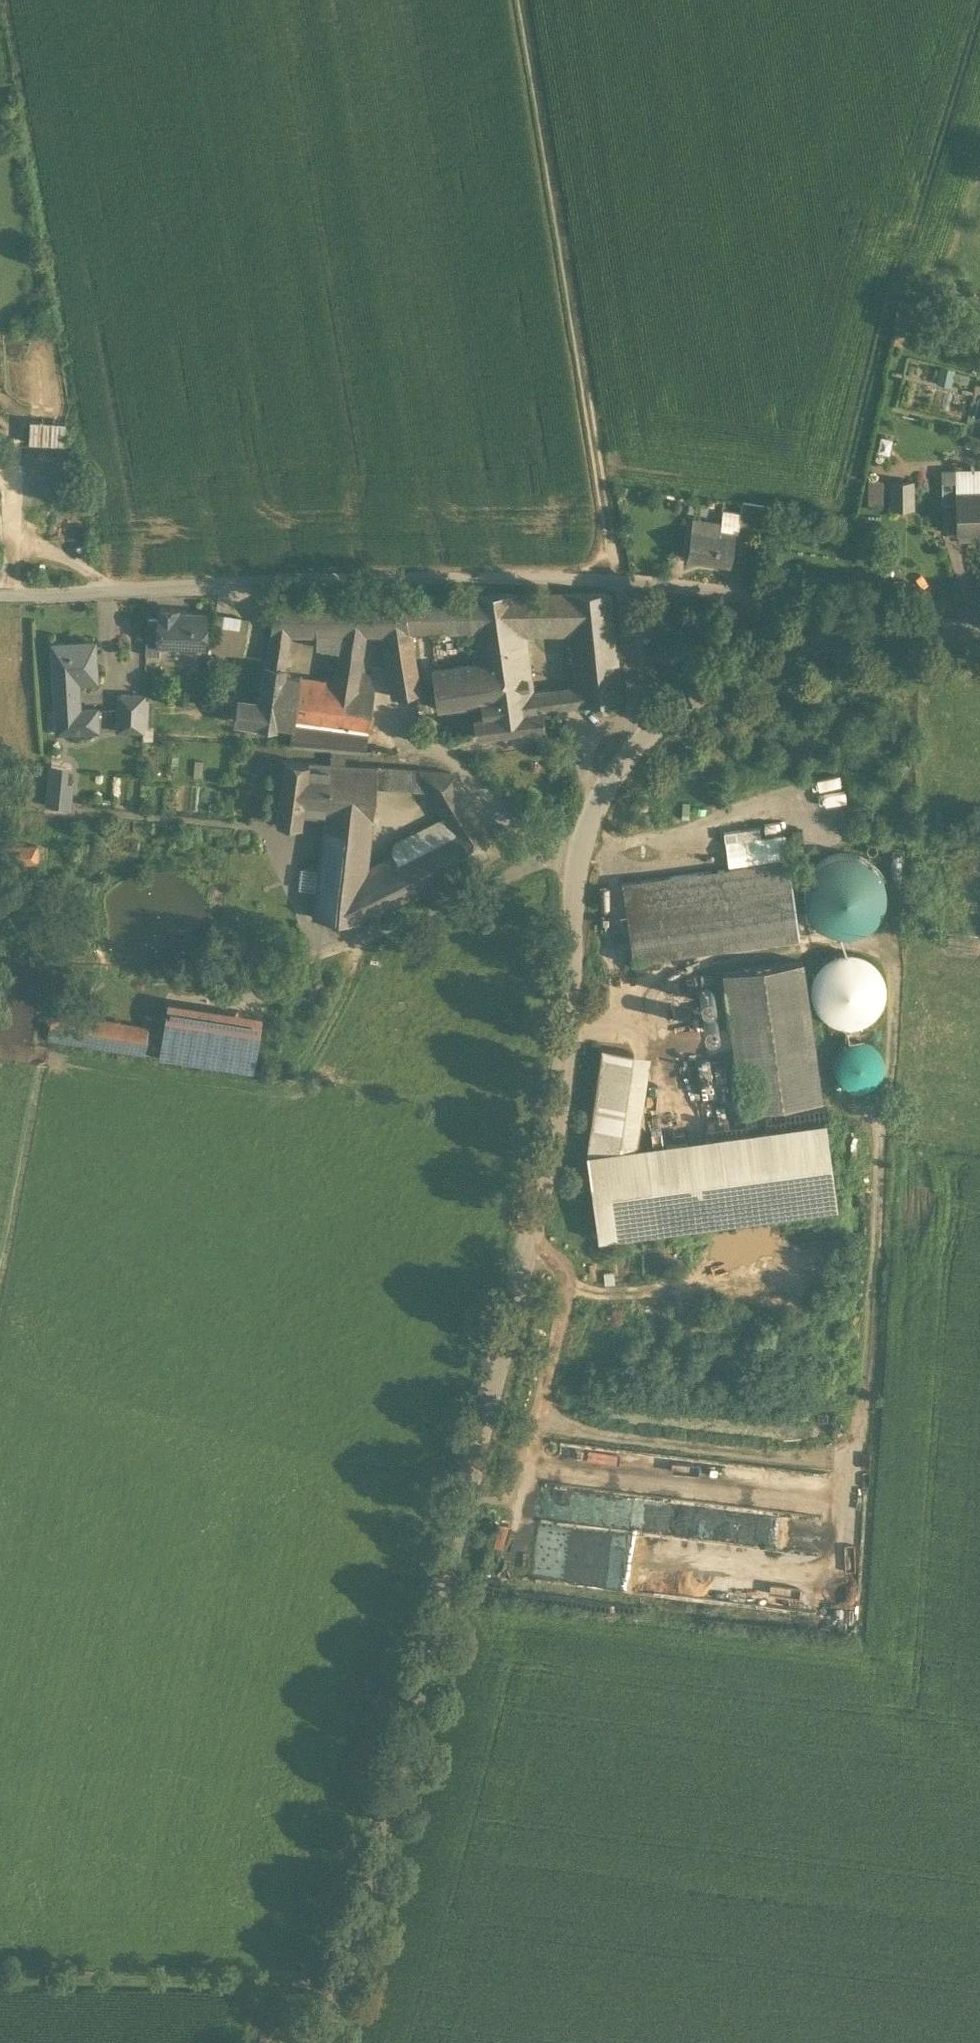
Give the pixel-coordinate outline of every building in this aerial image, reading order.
[(897,312),(911,317),(916,302),(902,297),(897,312)] [(69,425),(35,422),(34,444),(67,447),(69,425)] [(979,491),(979,467),(975,467),(975,463),(972,463),(972,467),(957,467),(957,477),(957,491),(979,491)] [(957,477),(957,467),(943,468),(943,477),(957,477)] [(957,477),(943,477),(943,501),(956,502),(956,491),(957,491),(957,477)] [(914,478),(894,478),(894,506),(913,507),(914,478)] [(886,479),(874,479),(874,505),(886,505),(886,479)] [(956,530),(979,530),(979,491),(957,491),(956,491),(956,502),(956,530)] [(743,501),(741,511),(740,523),(760,527),(764,504),(743,501)] [(723,508),(721,522),(720,530),(735,532),(740,523),(741,511),(723,508)] [(721,522),(693,517),(686,558),(730,565),(735,532),(720,530),(721,522)] [(480,704),(534,696),(533,692),(525,632),(519,594),(465,595),(471,632),(475,666),(480,704)] [(566,594),(519,594),(525,632),(569,634),(566,594)] [(610,594),(566,594),(569,634),(576,685),(578,706),(623,698),(612,597),(610,594)] [(471,632),(465,595),(401,596),(406,633),(411,633),(471,632)] [(406,633),(401,596),(276,597),(271,635),(290,635),(317,634),(341,633),(364,633),(382,633),(406,633)] [(177,610),(160,609),(159,617),(160,643),(177,644),(181,648),(194,648),(197,645),(204,645),(206,614),(177,613),(177,610)] [(222,623),(240,626),(242,615),(223,612),(222,623)] [(160,643),(159,617),(147,617),(147,654),(160,654),(160,643)] [(245,629),(222,625),(217,659),(239,663),(245,629)] [(255,631),(245,629),(239,663),(250,664),(255,631)] [(338,650),(341,633),(317,634),(315,647),(338,650)] [(364,633),(341,633),(338,650),(361,653),(364,633)] [(420,694),(411,633),(406,633),(382,633),(392,697),(420,694)] [(268,645),(289,647),(290,635),(271,635),(268,645)] [(93,641),(53,643),(56,710),(66,710),(80,708),(79,682),(97,681),(96,662),(91,662),(90,656),(94,656),(93,641)] [(266,660),(286,662),(289,647),(268,645),(266,660)] [(361,653),(338,650),(335,664),(359,667),(361,653)] [(248,677),(250,664),(239,663),(217,659),(215,671),(248,677)] [(266,666),(285,669),(286,662),(266,660),(266,666)] [(359,667),(335,664),(332,684),(302,679),(296,723),(294,723),(294,728),(291,745),(331,749),(344,751),(363,753),(374,690),(356,687),(359,667)] [(285,669),(266,666),(259,705),(239,702),(236,722),(276,729),(277,724),(294,728),(294,723),(296,723),(302,679),(284,676),(285,669)] [(437,710),(480,704),(475,666),(431,672),(437,710)] [(534,696),(536,712),(542,711),(578,706),(576,685),(533,692),(534,696)] [(145,694),(119,693),(118,729),(143,730),(145,694)] [(534,696),(480,704),(482,716),(472,718),(475,740),(544,730),(542,711),(536,712),(534,696)] [(98,706),(80,708),(66,710),(67,732),(100,730),(98,706)] [(101,726),(116,726),(116,706),(102,706),(101,726)] [(67,732),(66,710),(56,710),(57,732),(67,732)] [(331,749),(331,763),(325,819),(314,918),(361,922),(367,872),(377,787),(379,766),(345,764),(344,751),(331,749)] [(75,758),(52,756),(46,804),(71,806),(75,758)] [(308,761),(286,760),(277,824),(300,827),(301,816),(308,761)] [(331,763),(308,761),(301,816),(325,819),(331,763)] [(419,768),(379,766),(377,787),(430,790),(419,768)] [(451,771),(419,768),(430,790),(438,804),(462,792),(451,771)] [(470,805),(462,792),(438,804),(445,818),(470,805)] [(499,855),(470,805),(445,818),(395,845),(393,860),(412,897),(499,855)] [(36,845),(2,847),(3,864),(38,862),(36,845)] [(876,918),(883,907),(885,895),(884,882),(878,871),(870,861),(859,855),(846,853),(834,854),(822,859),(813,868),(806,879),(804,891),(805,904),(811,915),(819,925),(830,931),(843,934),(855,932),(867,927),(876,918)] [(766,862),(770,890),(792,887),(789,859),(766,862)] [(412,897),(393,860),(367,872),(361,922),(379,923),(381,913),(412,897)] [(622,881),(626,910),(770,890),(766,862),(622,881)] [(770,890),(626,910),(633,959),(800,936),(792,887),(770,890)] [(846,953),(840,954),(834,956),(829,959),(824,963),(819,967),(816,973),(814,978),(812,985),(812,991),(813,997),(815,1003),(818,1009),(822,1014),(827,1018),(832,1021),(838,1023),(844,1025),(851,1025),(857,1024),(863,1022),(868,1019),(873,1015),(878,1010),(881,1005),(883,999),(884,993),(885,987),(884,980),(882,974),(879,969),(875,964),(870,960),(865,956),(859,954),(853,953),(846,953)] [(803,960),(724,971),(743,1110),(822,1099),(803,960)] [(709,987),(705,987),(702,989),(700,992),(700,996),(702,999),(705,1001),(709,1001),(712,999),(714,996),(714,992),(712,989),(709,987)] [(669,990),(662,992),(658,996),(655,1002),(656,1008),(659,1014),(664,1018),(670,1019),(677,1017),(681,1012),(684,1007),(683,1000),(680,995),(675,991),(669,990)] [(165,1020),(260,1034),(262,1018),(168,1004),(165,1020)] [(47,1040),(143,1055),(147,1028),(50,1014),(47,1040)] [(714,1014),(711,1014),(707,1014),(705,1016),(703,1019),(703,1022),(705,1025),(707,1027),(710,1028),(713,1027),(716,1025),(717,1023),(717,1019),(716,1016),(714,1014)] [(160,1059),(254,1074),(260,1034),(165,1020),(160,1059)] [(859,1025),(846,1027),(848,1039),(861,1037),(859,1025)] [(602,1047),(586,1154),(636,1146),(649,1054),(602,1047)] [(720,1063),(711,1064),(716,1100),(725,1099),(720,1063)] [(736,1117),(707,1119),(708,1132),(737,1129),(736,1117)] [(826,1120),(647,1145),(658,1230),(837,1206),(826,1120)] [(658,1230),(647,1145),(636,1146),(586,1154),(598,1238),(658,1230)] [(573,1573),(622,1584),(636,1525),(641,1530),(646,1524),(663,1539),(684,1532),(685,1527),(680,1522),(662,1518),(667,1516),(656,1514),(658,1519),(652,1521),(642,1519),(646,1505),(642,1494),(633,1492),(626,1474),(634,1465),(641,1471),(651,1473),(657,1488),(663,1460),(645,1455),(631,1461),(627,1451),(550,1433),(538,1486),(534,1485),(528,1511),(585,1524),(573,1573)]
